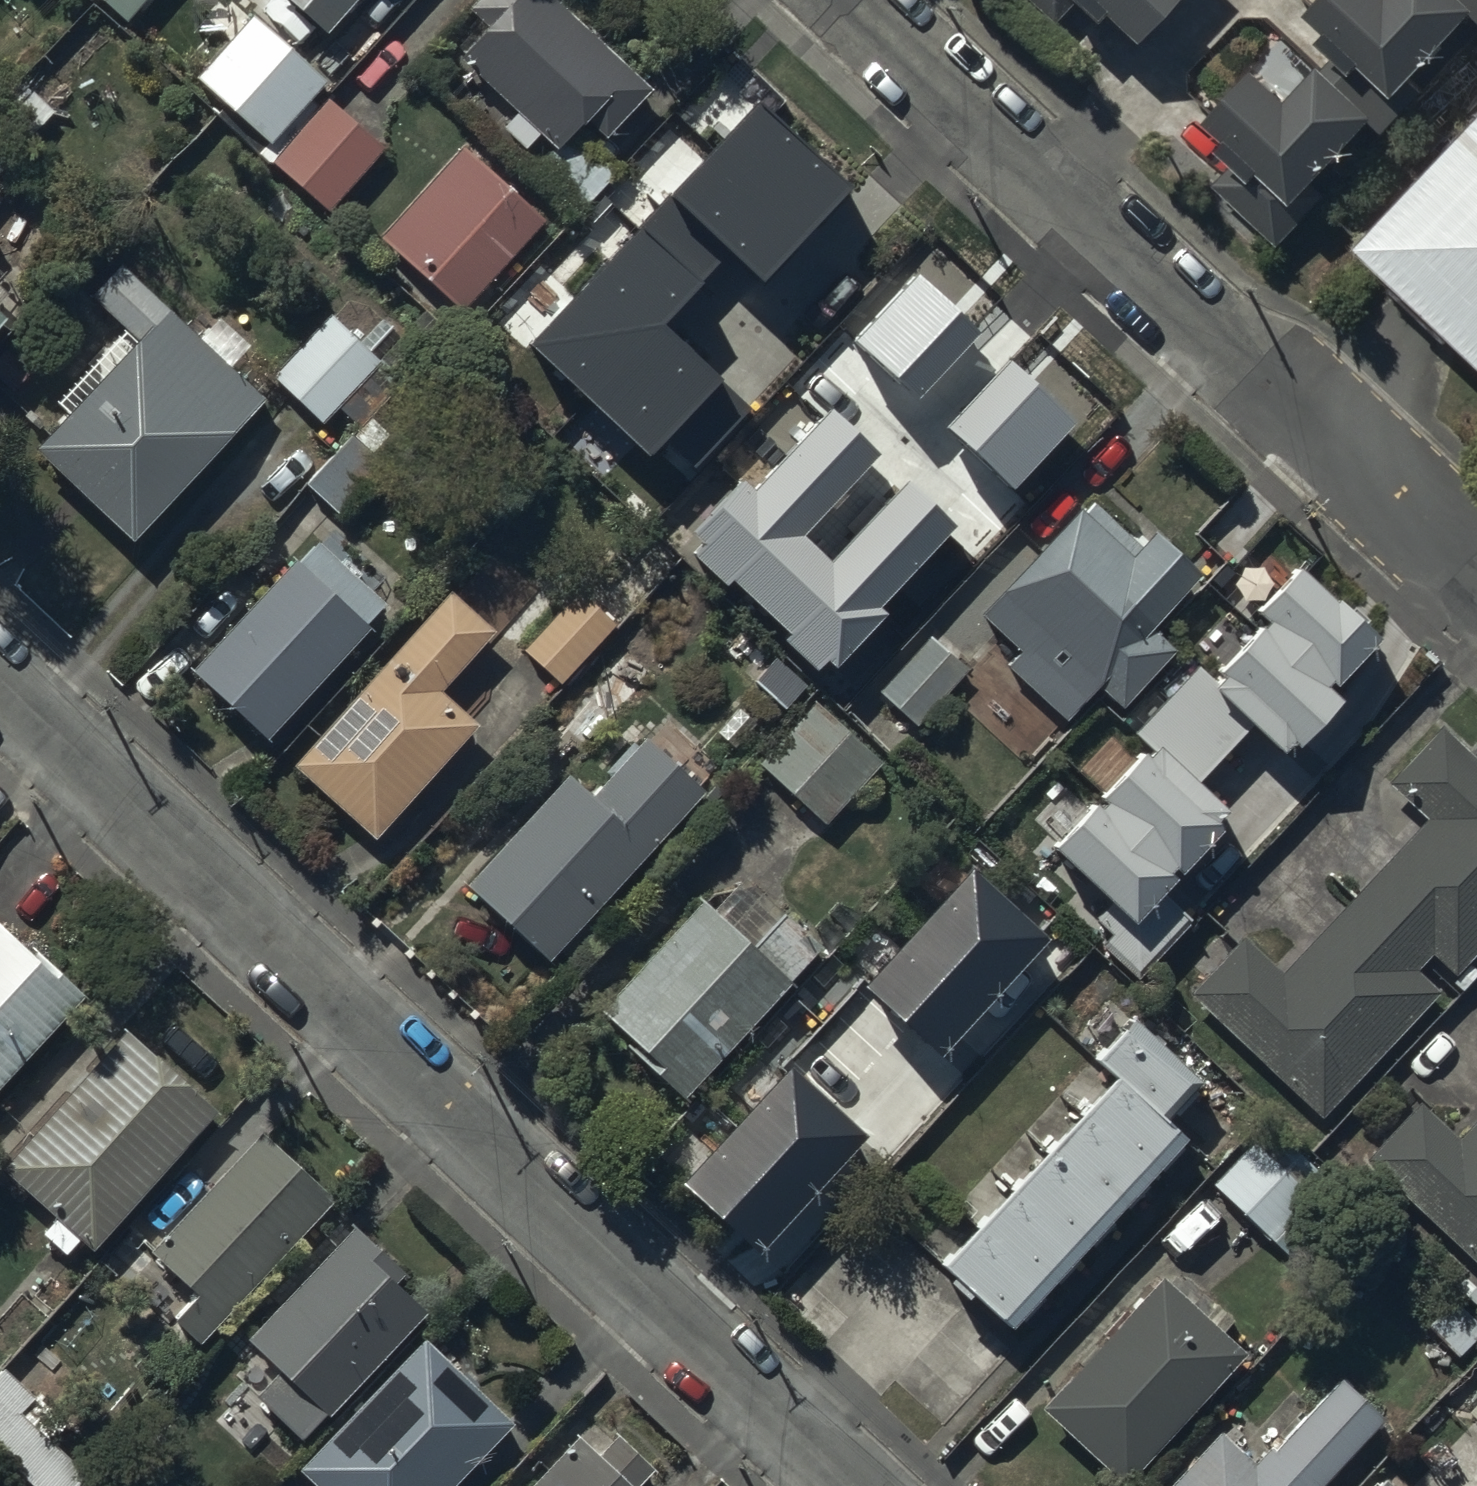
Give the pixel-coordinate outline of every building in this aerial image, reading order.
[(132,34),(162,0),(93,0),(132,34)] [(323,35),(354,0),(283,0),(323,35)] [(549,0),(478,0),(467,11),(485,28),(454,62),(553,153),(580,124),(602,144),(650,92),(549,0)] [(1125,22),(1146,0),(1102,0),(1125,22)] [(1329,5),(1320,13),(1356,46),(1364,37),(1395,65),(1455,0),(1324,0),(1329,5)] [(254,14),(198,77),(272,143),(328,80),(254,14)] [(1370,91),(1321,46),(1294,75),(1258,43),(1211,95),(1230,112),(1222,121),(1258,153),(1265,145),(1296,173),(1370,91)] [(387,149),(329,101),(276,164),(334,212),(387,149)] [(758,102),(532,345),(652,457),(724,380),(667,327),(734,255),(764,283),(852,189),(758,102)] [(1356,251),(1476,365),(1476,119),(1356,251)] [(543,223),(464,153),(384,242),(464,313),(543,223)] [(10,210),(0,200),(0,220),(10,210)] [(266,403),(125,269),(96,300),(138,341),(36,448),(134,541),(266,403)] [(921,274),(857,341),(921,403),(986,335),(921,274)] [(9,321),(0,314),(0,331),(9,321)] [(383,365),(332,319),(275,381),(326,427),(383,365)] [(1014,359),(950,427),(1014,488),(1079,420),(1014,359)] [(881,454),(832,408),(755,489),(743,478),(692,532),(702,542),(693,551),(731,587),(736,581),(792,634),(788,639),(820,670),(830,659),(838,666),(888,614),(879,606),(955,527),(909,483),(832,564),(803,536),(881,454)] [(349,425),(304,474),(336,504),(382,454),(349,425)] [(1196,560),(1148,517),(1127,541),(1074,493),(974,603),(1020,645),(1009,657),(1065,708),(1096,674),(1120,696),(1173,638),(1147,614),(1196,560)] [(290,546),(186,658),(262,728),(368,615),(363,611),(381,592),(315,531),(297,552),(290,546)] [(1375,631),(1293,557),(1245,609),(1254,616),(1208,667),(1215,673),(1208,681),(1275,741),(1290,725),(1299,733),(1334,694),(1320,682),(1325,676),(1330,681),(1375,631)] [(447,577),(287,752),(369,826),(472,714),(435,681),(492,618),(447,577)] [(614,616),(576,581),(521,641),(559,675),(614,616)] [(965,663),(926,628),(877,683),(915,718),(965,663)] [(611,630),(544,705),(584,741),(651,665),(611,630)] [(880,755),(811,693),(754,756),(823,818),(880,755)] [(1439,718),(1388,773),(1428,811),(1283,966),(1242,928),(1186,988),(1322,1113),(1442,984),(1418,961),(1434,943),(1457,965),(1476,943),(1476,753),(1439,718)] [(546,950),(703,779),(644,724),(589,784),(564,761),(462,872),(546,950)] [(1223,803),(1153,739),(1142,751),(1135,745),(1092,791),(1098,797),(1094,801),(1088,796),(1046,842),(1128,917),(1169,873),(1162,867),(1168,860),(1176,866),(1216,822),(1211,817),(1223,803)] [(965,861),(858,977),(933,1045),(1040,929),(965,861)] [(683,1089),(822,937),(741,864),(712,896),(700,885),(598,996),(634,1029),(626,1038),(683,1089)] [(0,914),(0,1069),(78,985),(0,914)] [(1107,1057),(935,1242),(1009,1310),(1183,1122),(1161,1101),(1196,1063),(1124,997),(1086,1038),(1107,1057)] [(123,1014),(0,1153),(0,1158),(58,1209),(44,1225),(65,1243),(76,1231),(89,1242),(218,1098),(123,1014)] [(860,1126),(784,1057),(676,1174),(752,1244),(860,1126)] [(1456,1133),(1415,1095),(1360,1154),(1476,1263),(1476,1111),(1456,1133)] [(1354,1194),(1270,1116),(1184,1205),(1226,1246),(1240,1231),(1234,1225),(1247,1211),(1294,1256),(1354,1194)] [(332,1185),(258,1119),(149,1240),(193,1279),(168,1306),(198,1333),(332,1185)] [(399,1262),(348,1214),(243,1324),(276,1356),(247,1386),(299,1436),(425,1304),(390,1271),(399,1262)] [(1244,1343),(1158,1268),(1040,1401),(1125,1477),(1244,1343)] [(421,1328),(295,1460),(322,1485),(438,1485),(509,1411),(421,1328)] [(1157,1485),(1317,1485),(1318,1485),(1314,1481),(1380,1410),(1336,1370),(1271,1440),(1266,1436),(1251,1452),(1218,1421),(1157,1485)] [(1465,1405),(1476,1416),(1476,1392),(1465,1405)] [(575,1423),(517,1485),(640,1485),(634,1480),(653,1460),(616,1426),(599,1444),(575,1423)] [(1381,1470),(1366,1485),(1398,1485),(1381,1470)]
